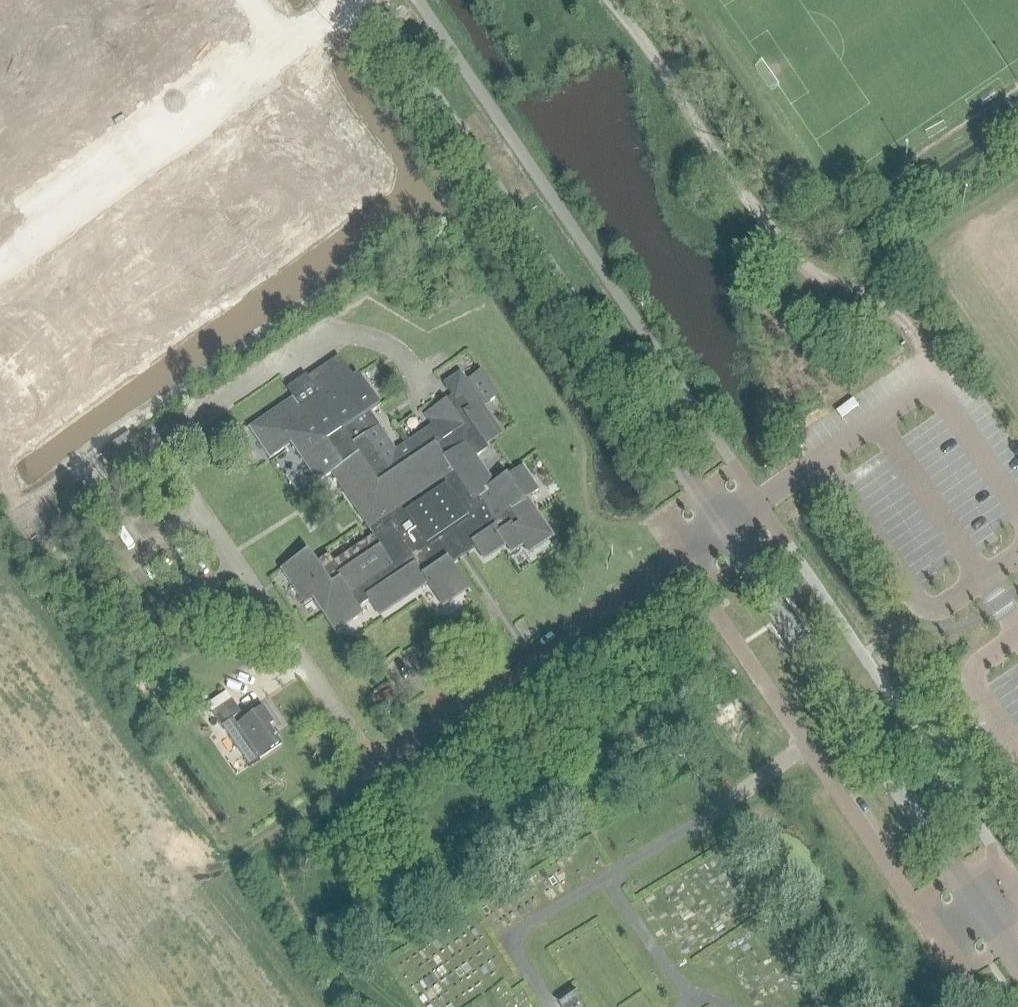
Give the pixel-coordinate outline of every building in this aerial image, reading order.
[(96,1),(102,9),(110,3),(108,0),(97,0),(96,1)] [(177,0),(159,14),(182,45),(200,32),(177,0)] [(102,9),(96,1),(88,7),(94,15),(102,9)] [(159,14),(141,26),(164,58),(182,45),(159,14)] [(141,26),(124,39),(147,71),(164,58),(141,26)] [(124,39),(106,53),(129,84),(147,71),(124,39)] [(32,48),(24,54),(30,62),(38,56),(32,48)] [(21,68),(30,62),(24,54),(15,60),(21,68)] [(70,79),(52,92),(75,123),(93,110),(70,79)] [(52,92),(34,105),(57,136),(75,123),(52,92)] [(322,92),(299,109),(327,148),(351,131),(322,92)] [(34,105),(16,118),(39,149),(57,136),(34,105)] [(0,129),(0,133),(21,162),(39,149),(16,118),(0,129)] [(260,125),(241,139),(268,175),(286,162),(260,125)] [(241,139),(223,152),(249,189),(268,175),(241,139)] [(202,179),(184,193),(210,229),(229,216),(202,179)] [(184,193),(165,206),(192,242),(210,229),(184,193)] [(129,227),(105,244),(134,283),(157,265),(129,227)] [(85,259),(66,273),(93,309),(111,296),(85,259)] [(66,273),(48,286),(74,323),(93,309),(66,273)] [(22,305),(3,318),(30,354),(48,341),(22,305)] [(0,320),(0,353),(11,368),(30,354),(3,318),(0,320)] [(309,386),(248,428),(269,459),(289,445),(316,484),(331,474),(373,536),(321,571),(308,551),(280,570),(303,605),(311,600),(334,634),(362,614),(358,607),(369,600),(379,615),(426,583),(437,601),(442,597),(446,603),(465,590),(447,563),(474,546),(484,559),(506,545),(511,553),(524,544),(529,552),(549,538),(537,520),(539,518),(526,499),(538,491),(522,467),(494,486),(474,457),(481,453),(478,448),(501,433),(483,406),(497,396),(481,372),(467,381),(460,372),(443,384),(451,397),(431,411),(434,415),(427,420),(432,427),(396,452),(370,413),(379,407),(357,374),(352,377),(338,356),(304,379),(309,386)] [(210,725),(241,771),(280,745),(268,726),(272,723),(263,708),(236,726),(227,713),(210,725)] [(579,1000),(571,988),(556,998),(562,1006),(569,1006),(579,1000)]
